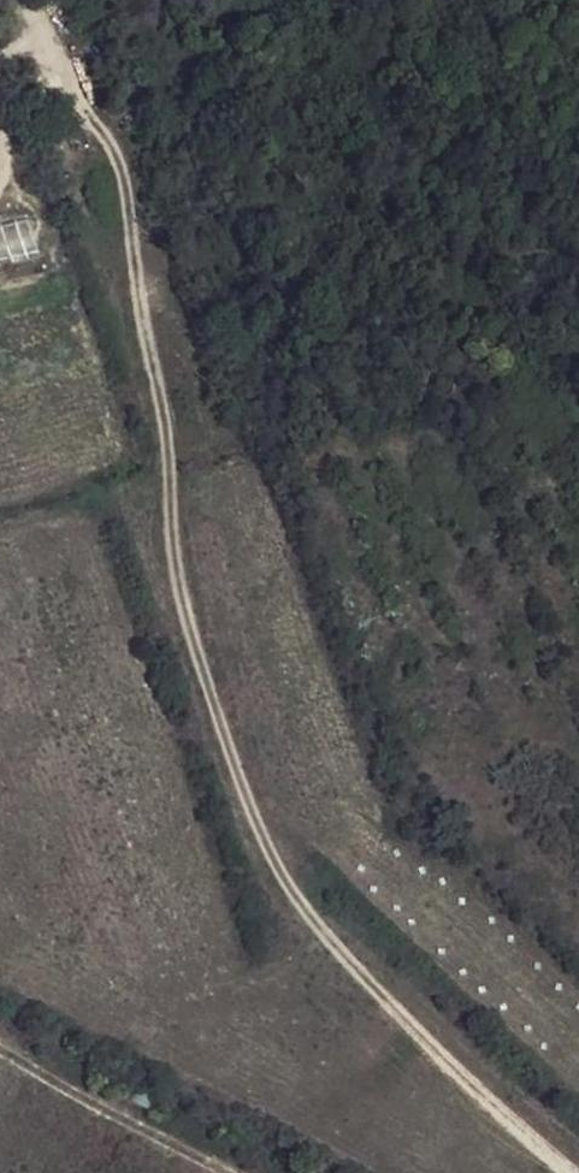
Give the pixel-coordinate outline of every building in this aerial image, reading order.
[(40,261),(28,221),(0,227),(0,270),(40,261)]
